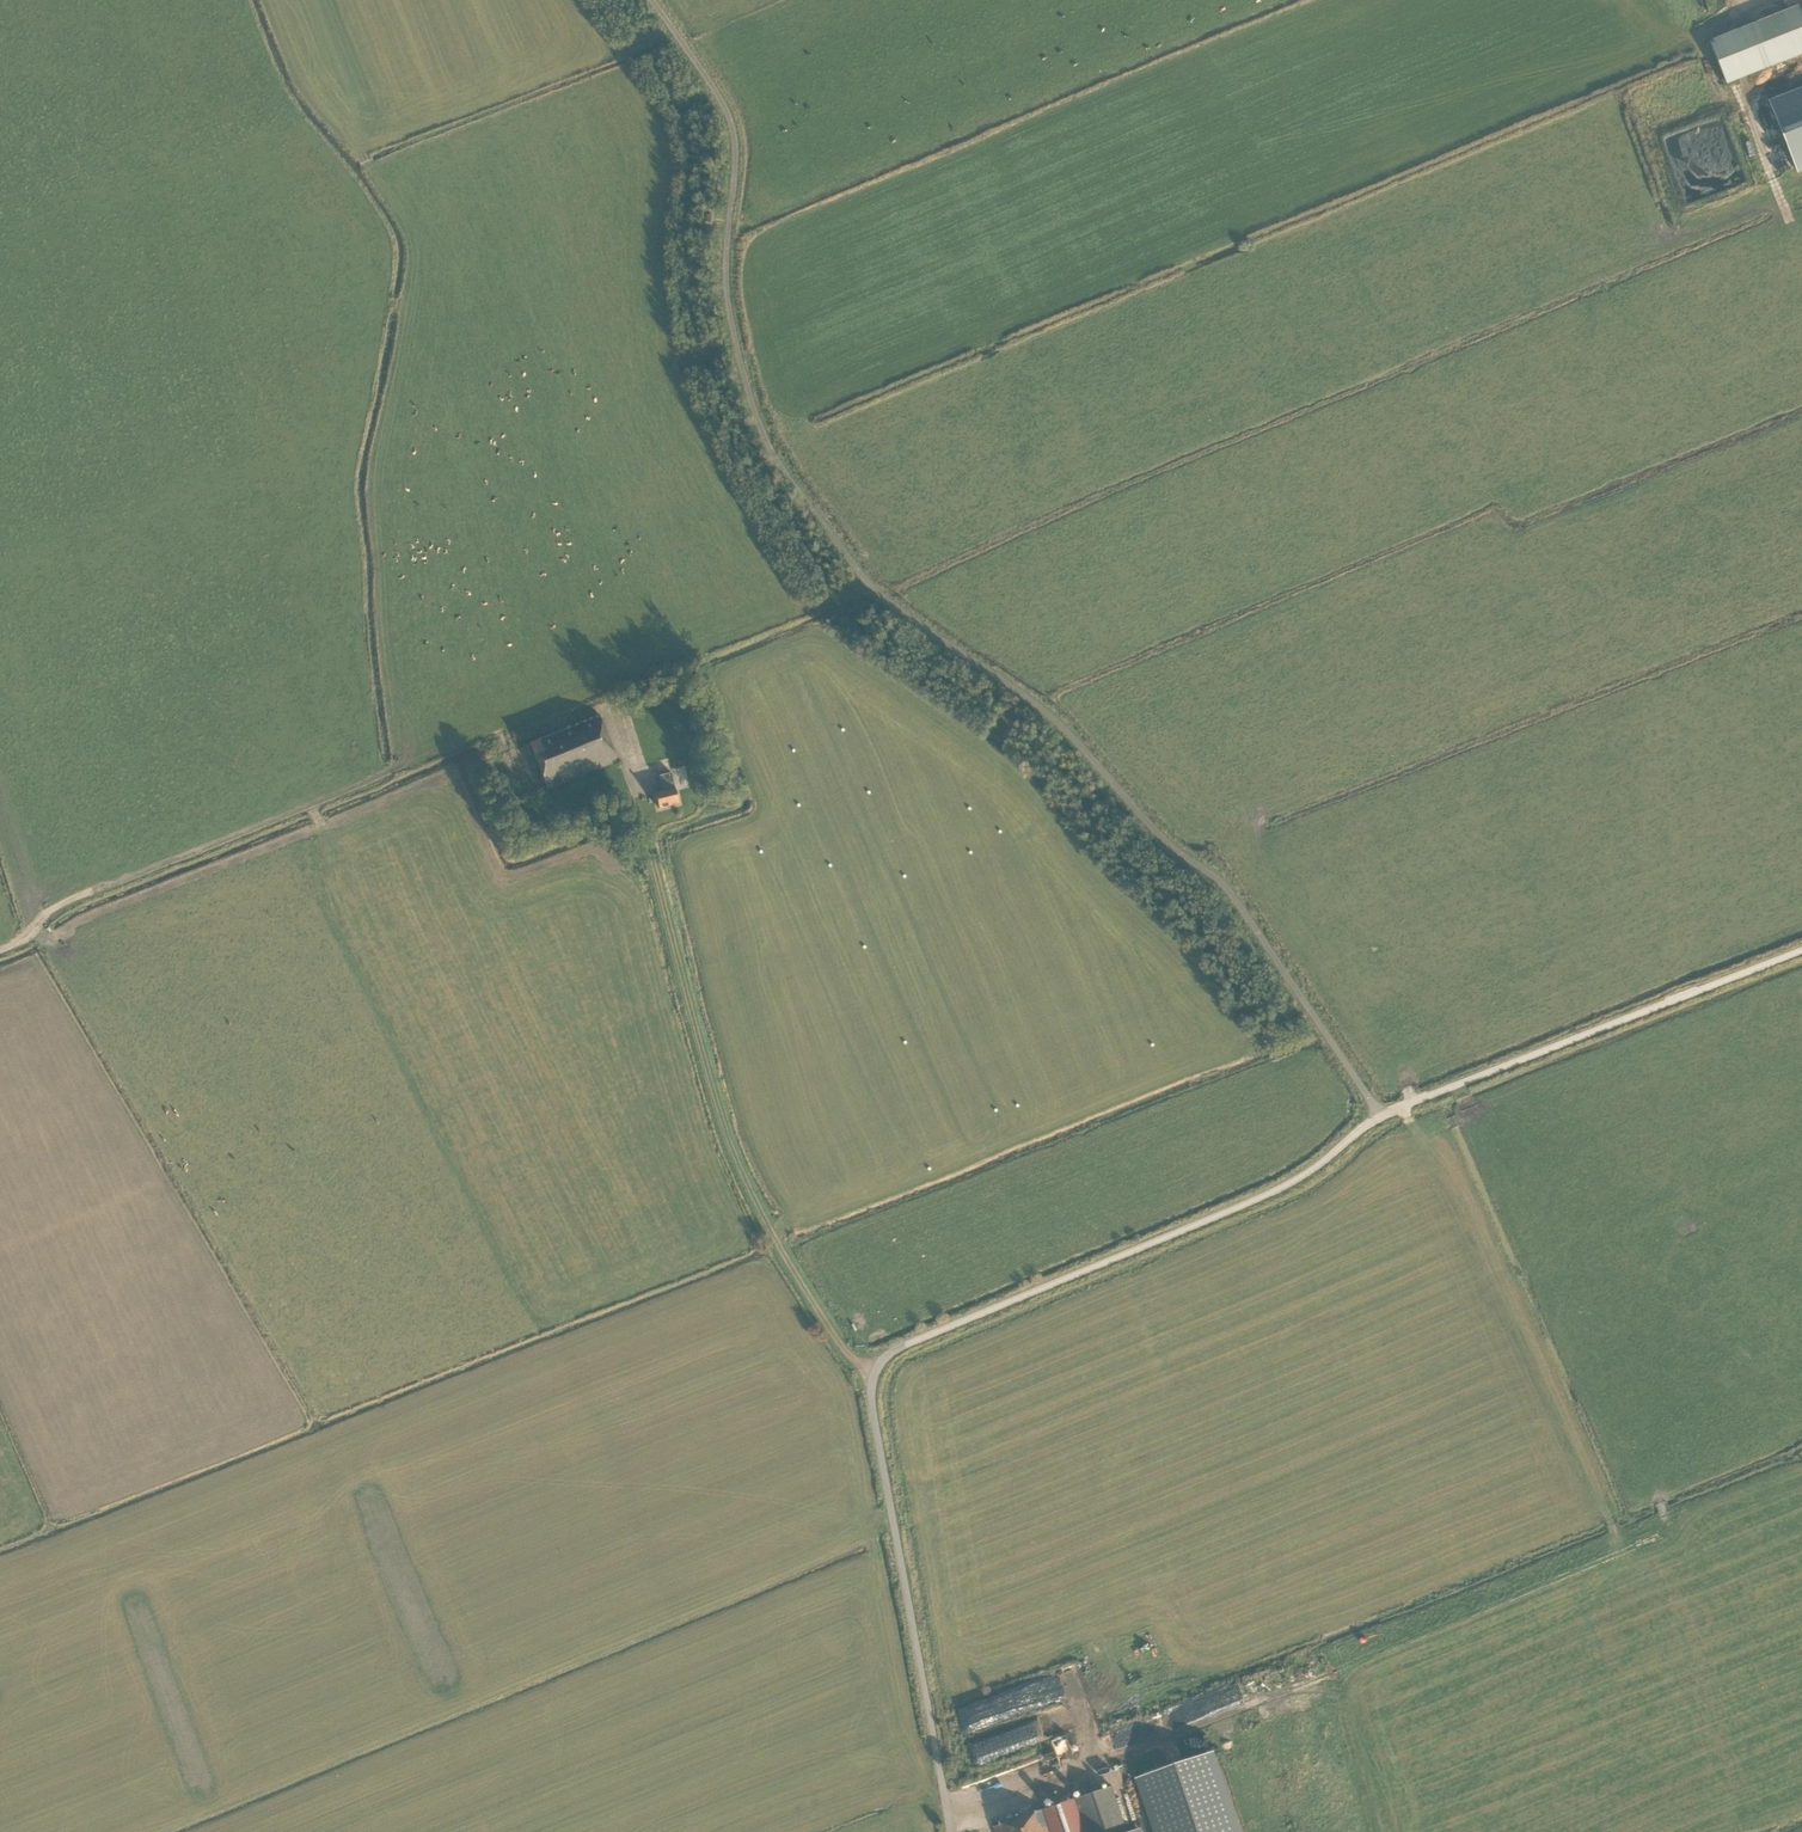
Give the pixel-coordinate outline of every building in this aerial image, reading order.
[(1800,8),(1711,44),(1727,85),(1801,55),(1801,13),(1800,8)] [(1798,171),(1801,169),(1801,92),(1771,104),(1798,171)] [(618,761),(599,715),(530,743),(548,789),(618,761)] [(679,804),(671,773),(659,776),(663,792),(655,794),(659,809),(679,804)] [(1144,1724),(1103,1739),(1107,1750),(1148,1734),(1144,1724)] [(1057,1758),(1055,1752),(1045,1756),(1047,1762),(1057,1758)] [(1140,1777),(1159,1831),(1236,1831),(1209,1753),(1140,1777)] [(994,1827),(995,1831),(1143,1831),(1141,1827),(1127,1831),(1111,1786),(994,1827)]
